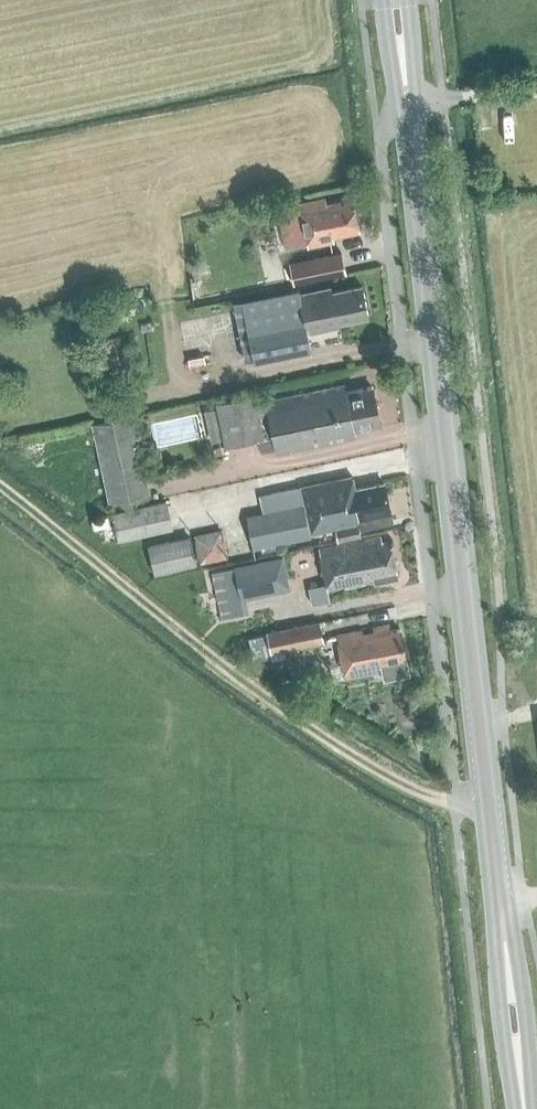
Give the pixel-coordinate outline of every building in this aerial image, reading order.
[(359,231),(352,198),(325,203),(324,198),(298,204),(298,206),(277,211),(284,247),(307,242),(308,247),(333,242),(332,236),(359,231)] [(309,260),(313,279),(349,271),(344,251),(309,260)] [(367,316),(361,286),(331,292),(330,287),(299,294),(298,288),(233,301),(244,360),(310,347),(307,333),(328,329),(327,324),(367,316)] [(217,408),(223,439),(224,445),(271,435),(275,453),(355,437),(353,430),(379,425),(371,386),(346,392),(344,384),(266,401),(255,403),(253,394),(215,401),(217,408)] [(114,391),(103,394),(107,410),(118,407),(116,400),(114,391)] [(148,493),(132,415),(92,423),(108,501),(148,493)] [(276,550),(274,542),(309,535),(309,533),(334,528),(337,541),(360,536),(358,527),(391,521),(383,482),(354,489),(352,476),(259,495),(262,512),(246,515),(252,547),(260,545),(262,553),(276,550)] [(172,529),(165,502),(112,513),(117,541),(172,529)] [(196,564),(190,535),(147,544),(154,574),(196,564)] [(381,543),(380,536),(318,549),(325,583),(308,587),(311,605),(329,601),(327,592),(398,577),(390,541),(381,543)] [(289,589),(282,556),(234,567),(212,573),(221,618),(243,613),(240,600),(289,589)] [(322,642),(318,621),(266,631),(267,634),(245,638),(254,656),(322,642)] [(363,633),(362,630),(336,635),(345,678),(383,670),(382,667),(406,662),(399,629),(390,631),(389,624),(373,628),(374,631),(363,633)]
